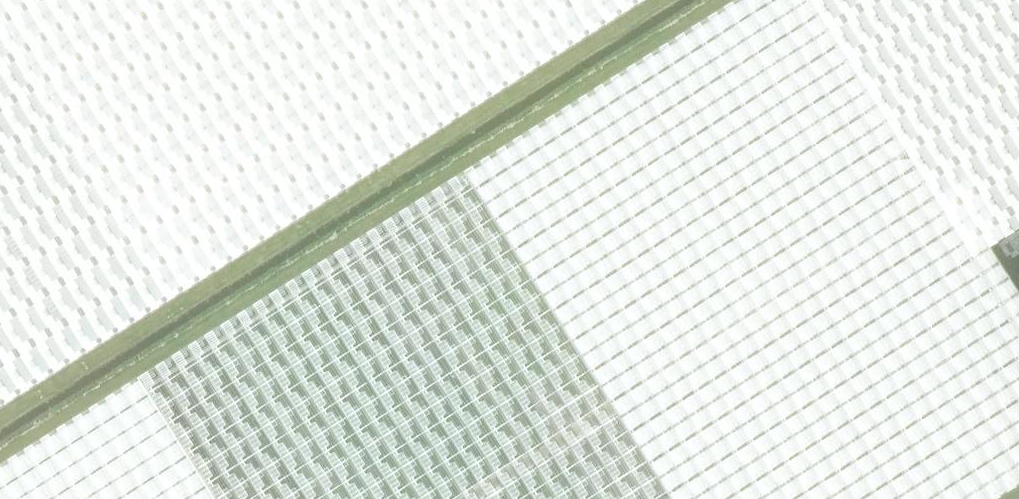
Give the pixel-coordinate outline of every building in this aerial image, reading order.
[(0,463),(0,498),(992,498),(1018,482),(1018,294),(989,246),(1018,227),(1018,0),(732,0),(0,463)] [(642,0),(0,0),(0,405),(459,115),(642,0)]
